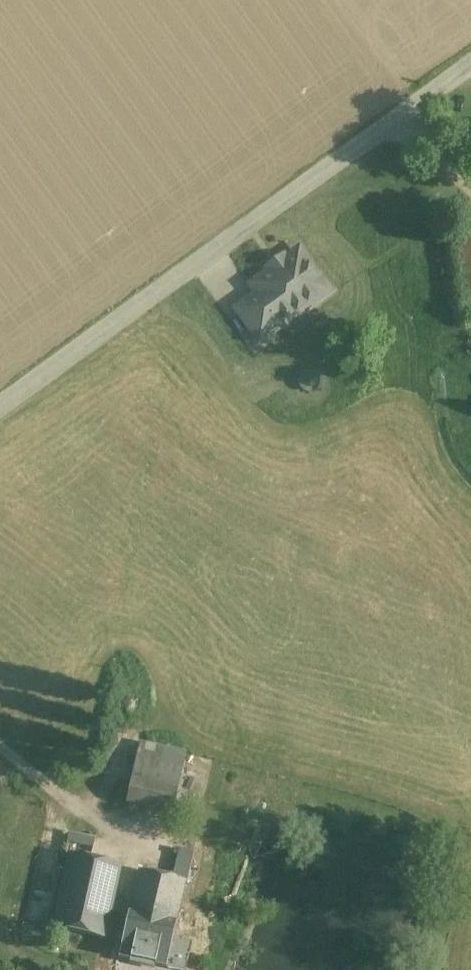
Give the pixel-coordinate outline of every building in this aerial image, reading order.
[(328,292),(299,251),(285,261),(283,258),(268,269),(270,272),(251,286),(258,295),(275,319),(276,318),(302,300),(307,307),(328,292)] [(275,319),(258,295),(237,310),(259,342),(282,326),(276,318),(275,319)] [(186,754),(139,744),(131,781),(178,791),(186,754)] [(178,791),(131,781),(126,804),(173,815),(178,791)] [(94,838),(68,832),(63,856),(68,857),(68,855),(90,860),(94,838)] [(90,860),(68,855),(68,857),(52,927),(104,938),(119,866),(90,860)] [(213,889),(218,863),(193,859),(188,884),(213,889)] [(184,882),(138,871),(128,915),(175,926),(184,882)] [(128,915),(118,957),(172,969),(183,969),(189,943),(172,939),(175,926),(128,915)]
